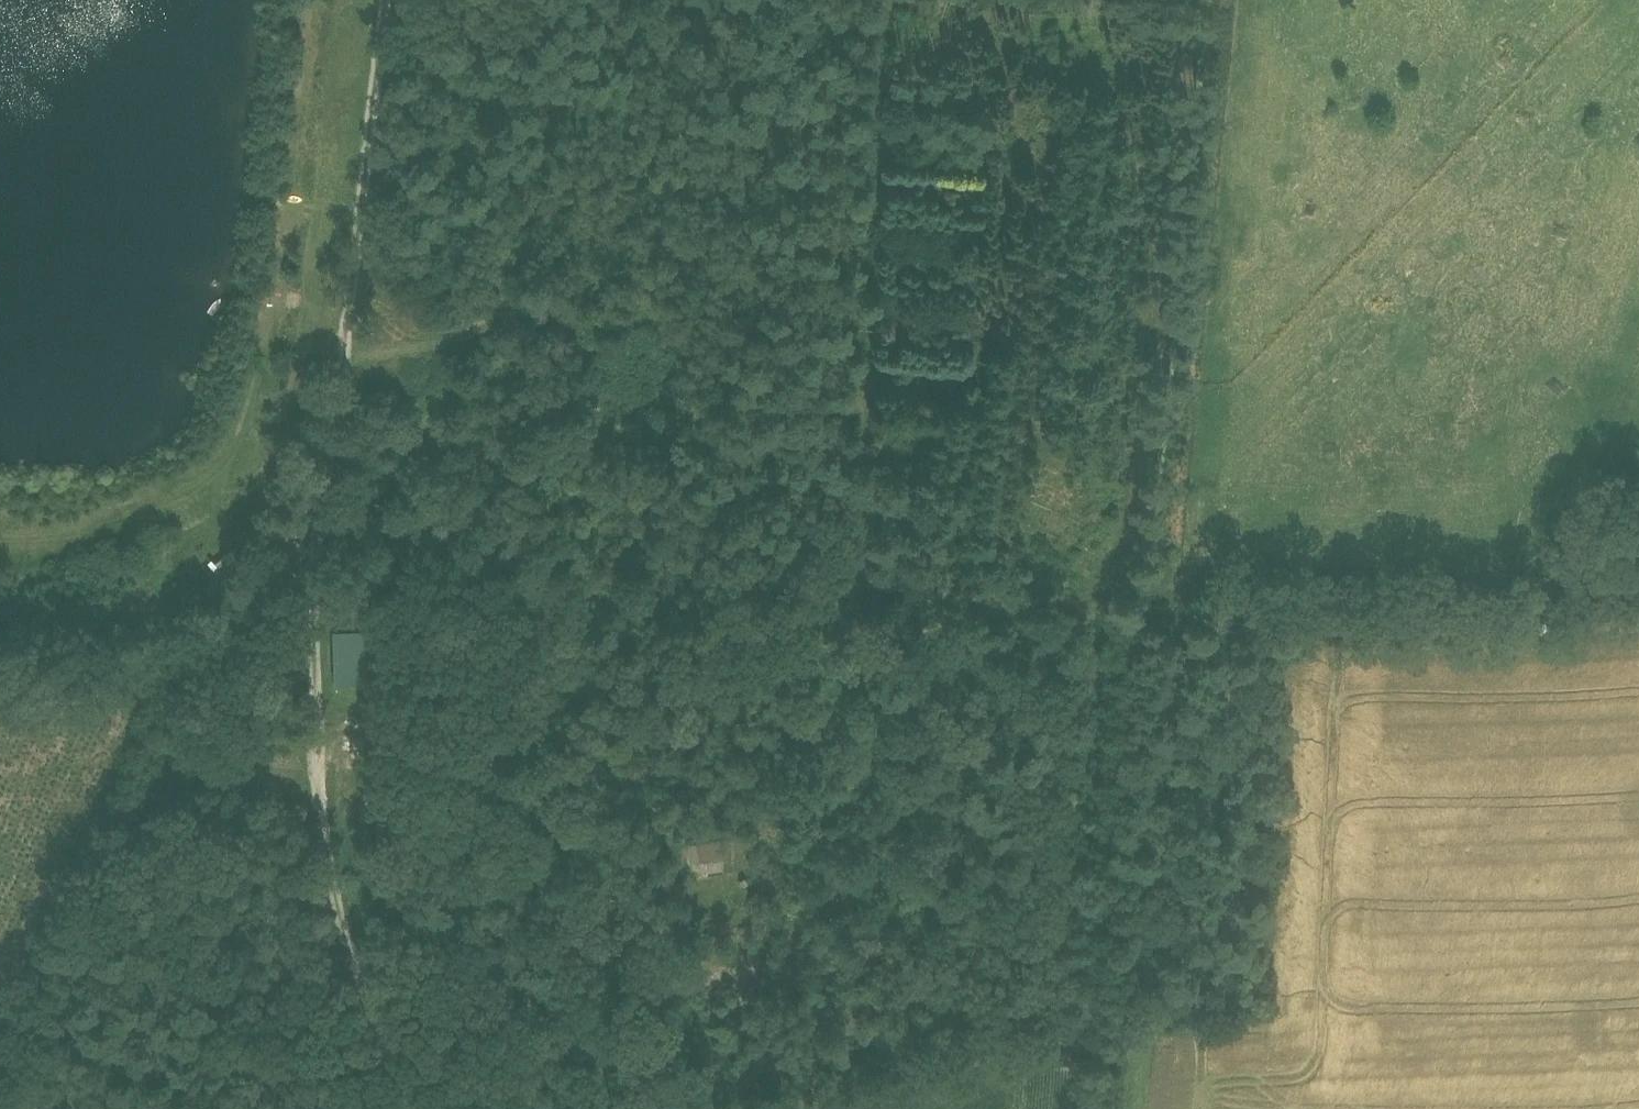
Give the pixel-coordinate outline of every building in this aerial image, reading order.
[(372,629),(335,630),(337,680),(374,679),(372,629)]
